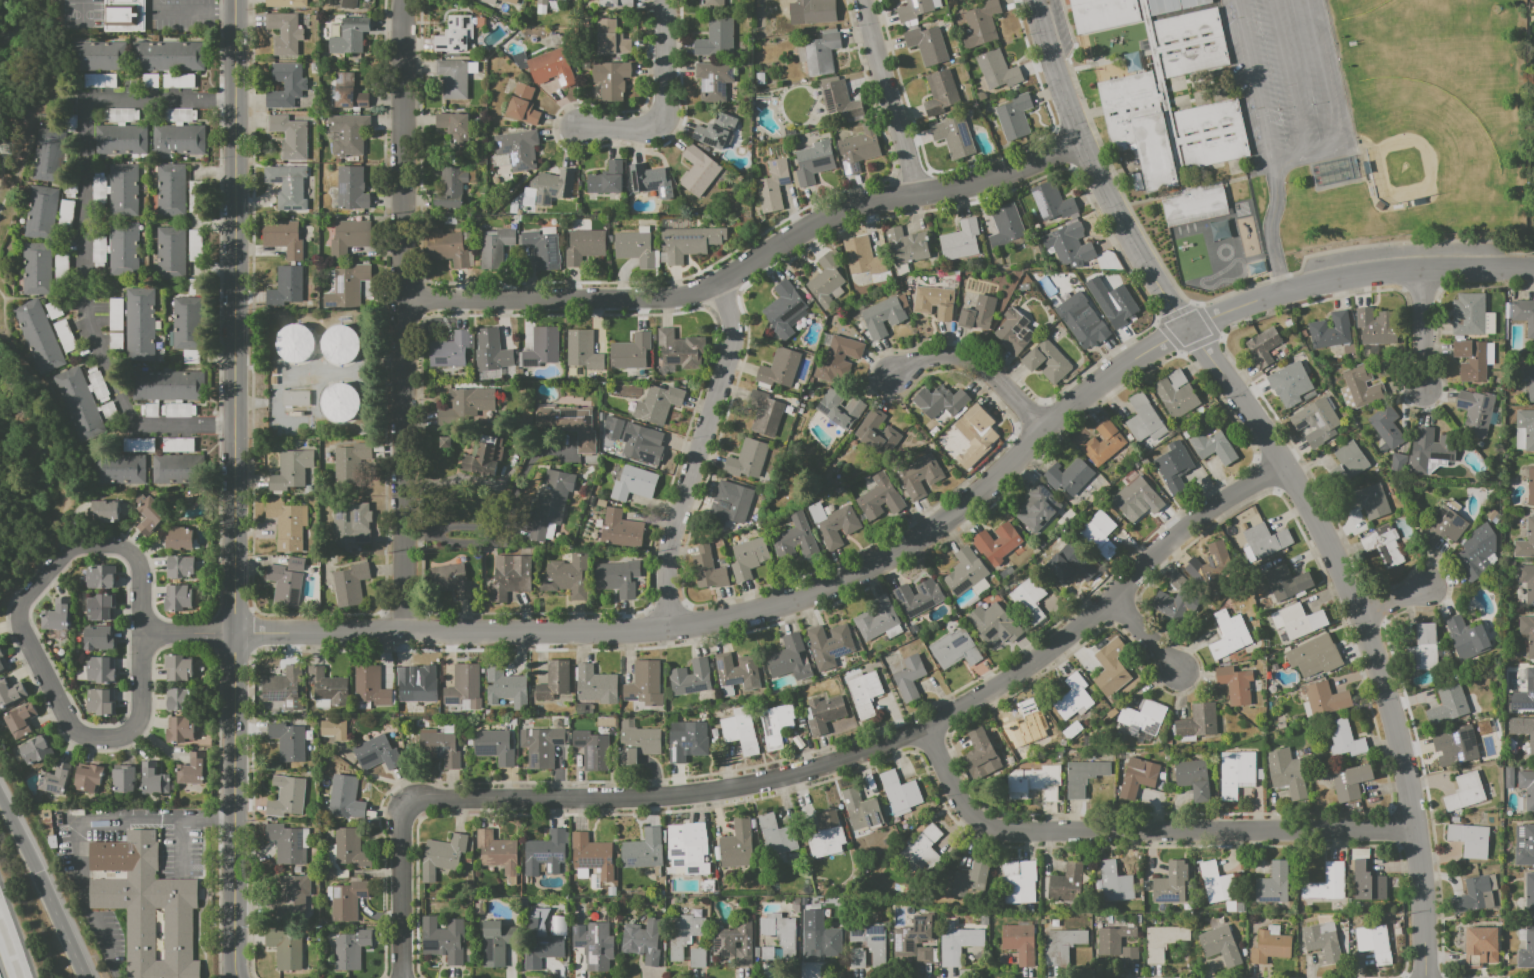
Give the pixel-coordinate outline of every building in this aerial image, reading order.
[(266,7),(266,0),(307,0),(307,8),(266,7)] [(328,5),(329,0),(357,0),(356,10),(328,5)] [(537,5),(537,0),(548,0),(547,14),(537,13),(538,5),(537,5)] [(702,8),(702,0),(724,0),(724,8),(702,8)] [(796,5),(796,0),(835,0),(836,22),(801,24),(800,5),(796,5)] [(907,5),(906,0),(932,0),(934,10),(917,15),(918,19),(899,23),(896,7),(907,5)] [(980,3),(989,0),(999,0),(1003,12),(992,15),(999,39),(965,49),(960,32),(969,29),(964,12),(981,7),(980,3)] [(1077,35),(1069,0),(1137,0),(1141,20),(1077,35)] [(1152,19),(1148,0),(1180,0),(1182,12),(1152,19)] [(1183,12),(1181,0),(1212,0),(1213,5),(1183,12)] [(109,21),(109,7),(133,7),(133,22),(109,21)] [(1153,21),(1216,7),(1223,35),(1155,50),(1155,47),(1160,46),(1159,44),(1158,44),(1153,21)] [(265,13),(298,13),(298,28),(303,28),(303,40),(298,40),(298,55),(273,56),(273,37),(280,37),(280,29),(265,29),(265,13)] [(434,50),(434,30),(453,30),(453,15),(467,15),(467,50),(434,50)] [(693,39),(708,39),(708,16),(733,16),(733,55),(693,55),(693,39)] [(342,19),(369,18),(369,32),(363,32),(363,53),(329,53),(329,37),(342,37),(342,19)] [(597,54),(597,18),(617,18),(617,32),(624,32),(624,34),(631,34),(631,53),(597,54)] [(921,31),(938,25),(949,60),(924,67),(917,44),(907,47),(902,32),(920,27),(921,31)] [(1155,50),(1223,35),(1229,63),(1166,77),(1161,56),(1162,56),(1162,52),(1156,54),(1155,50)] [(809,76),(807,62),(799,63),(796,42),(829,37),(834,73),(809,76)] [(126,42),(126,70),(75,70),(75,42),(126,42)] [(158,70),(132,70),(132,42),(158,42),(158,70)] [(179,70),(158,70),(158,42),(179,42),(179,70)] [(179,42),(205,42),(205,70),(179,70),(179,42)] [(527,61),(558,48),(565,65),(570,63),(578,82),(562,88),(557,76),(536,84),(527,61)] [(976,57),(999,48),(1007,69),(1018,65),(1024,80),(1007,87),(1005,83),(988,90),(976,57)] [(436,60),(468,60),(468,62),(478,62),(478,72),(468,72),(468,99),(443,99),(443,75),(436,75),(436,60)] [(593,62),(629,62),(630,77),(623,77),(623,80),(626,80),(626,96),(623,96),(623,101),(601,101),(601,82),(593,82),(592,72),(593,62)] [(695,62),(734,63),(734,82),(726,82),(726,102),(721,102),(703,102),(703,101),(700,101),(701,78),(695,78),(695,62)] [(272,63),(302,63),(302,78),(307,78),(307,89),(302,89),(302,97),(294,97),(294,108),(265,108),(265,91),(284,91),(284,81),(272,81),(272,63)] [(922,102),(932,99),(924,75),(949,68),(959,102),(943,107),(945,112),(927,117),(922,102)] [(1096,82),(1152,70),(1157,94),(1162,93),(1163,101),(1159,102),(1161,111),(1163,110),(1179,185),(1146,192),(1136,147),(1111,152),(1096,82)] [(336,71),(355,72),(354,87),(358,87),(357,93),(369,93),(368,107),(329,106),(330,80),(336,80),(336,71)] [(115,86),(84,86),(84,73),(115,73),(115,86)] [(142,74),(157,74),(157,86),(142,86),(142,74)] [(162,86),(162,74),(194,74),(194,86),(162,86)] [(865,118),(848,123),(846,115),(828,120),(819,85),(844,78),(849,101),(860,98),(865,118)] [(505,114),(518,80),(535,87),(530,101),(534,103),(532,109),(542,112),(537,126),(505,114)] [(995,107),(1011,101),(1009,98),(1028,92),(1033,108),(1023,111),(1030,134),(1006,141),(995,107)] [(1176,142),(1175,138),(1178,138),(1173,112),(1237,98),(1243,127),(1176,142)] [(134,108),(134,122),(108,122),(108,108),(134,108)] [(165,122),(165,109),(191,109),(191,122),(165,122)] [(709,122),(713,124),(718,111),(738,119),(731,134),(728,133),(721,150),(691,137),(696,124),(707,128),(709,122)] [(435,113),(468,113),(468,150),(449,150),(449,129),(435,129),(435,113)] [(289,115),(289,121),(307,121),(307,161),(281,161),(281,141),(285,141),(284,132),(267,132),(267,115),(289,115)] [(326,115),(369,115),(369,134),(362,134),(362,155),(332,155),(332,141),(338,141),(338,132),(326,132),(326,115)] [(929,126),(964,115),(976,153),(952,161),(945,138),(934,141),(929,126)] [(837,140),(864,133),(862,124),(873,121),(877,134),(875,134),(881,155),(858,161),(861,172),(846,176),(837,140)] [(153,125),(179,125),(179,156),(153,156),(153,125)] [(179,125),(205,125),(205,156),(179,156),(179,125)] [(95,154),(95,126),(146,126),(146,154),(95,154)] [(32,179),(39,127),(65,131),(58,182),(32,179)] [(1181,147),(1182,146),(1182,144),(1176,145),(1176,142),(1243,127),(1249,155),(1186,169),(1181,147)] [(494,135),(537,129),(540,145),(534,145),(538,169),(512,172),(510,153),(496,155),(494,135)] [(795,151),(813,147),(812,141),(829,138),(832,154),(836,153),(837,161),(834,161),(836,169),(813,173),(816,184),(796,188),(792,171),(799,169),(795,151)] [(682,155),(692,143),(723,167),(698,198),(679,183),(680,181),(679,180),(686,170),(688,171),(693,164),(682,155)] [(762,213),(755,180),(771,177),(768,161),(786,157),(791,183),(779,186),(784,209),(762,213)] [(608,159),(623,159),(622,193),(587,192),(587,173),(608,174),(608,159)] [(629,164),(644,162),(645,170),(665,167),(668,194),(633,198),(629,164)] [(137,164),(137,216),(109,216),(109,164),(137,164)] [(186,164),(186,190),(156,190),(156,164),(186,164)] [(263,166),(305,166),(305,177),(303,177),(302,199),(307,199),(307,214),(277,213),(278,190),(280,190),(281,182),(263,182),(263,166)] [(338,166),(363,166),(363,185),(365,185),(365,191),(363,191),(363,193),(370,193),(370,209),(338,209),(338,166)] [(434,206),(434,193),(440,193),(441,166),(463,167),(463,172),(469,172),(469,183),(463,183),(462,207),(434,206)] [(539,172),(561,176),(562,169),(575,171),(570,200),(544,196),(543,202),(534,200),(539,172)] [(92,202),(92,177),(105,177),(105,202),(92,202)] [(1030,189),(1054,179),(1063,201),(1074,196),(1080,212),(1062,219),(1060,214),(1043,221),(1030,189)] [(1167,227),(1160,195),(1221,180),(1227,203),(1229,213),(1167,227)] [(188,181),(203,181),(203,212),(189,212),(188,181)] [(24,236),(30,185),(57,189),(50,240),(24,236)] [(186,190),(186,216),(156,216),(156,190),(186,190)] [(987,236),(998,232),(990,210),(1013,201),(1026,235),(1013,240),(1014,244),(993,251),(987,236)] [(444,223),(444,216),(456,216),(456,224),(444,223)] [(960,220),(976,216),(979,234),(976,235),(979,253),(944,261),(939,235),(962,230),(960,220)] [(1208,223),(1225,219),(1230,238),(1213,242),(1208,223)] [(262,221),(298,221),(298,240),(302,240),(302,262),(286,262),(286,247),(262,247),(262,221)] [(335,221),(371,221),(371,247),(348,247),(348,258),(330,258),(330,239),(334,239),(335,221)] [(1039,236),(1078,221),(1079,222),(1081,221),(1085,232),(1083,233),(1085,236),(1078,239),(1081,245),(1090,241),(1096,257),(1062,270),(1052,246),(1045,249),(1039,236)] [(109,275),(109,223),(138,223),(138,275),(109,275)] [(884,229),(900,225),(903,236),(925,230),(932,256),(898,265),(896,258),(892,259),(884,229)] [(156,253),(156,226),(186,226),(186,253),(156,253)] [(651,250),(655,250),(655,269),(639,269),(639,258),(615,258),(615,232),(639,232),(639,226),(649,226),(650,232),(651,232),(651,250)] [(482,233),(496,233),(497,227),(515,228),(515,245),(502,245),(502,260),(481,260),(482,233)] [(661,229),(727,228),(727,240),(723,240),(723,244),(707,244),(707,253),(684,254),(684,265),(667,266),(667,262),(659,263),(659,252),(661,252),(661,229)] [(188,230),(202,230),(202,261),(188,261),(188,230)] [(425,231),(443,230),(443,234),(457,233),(457,239),(468,238),(472,269),(451,271),(450,260),(429,262),(425,231)] [(521,232),(541,230),(541,234),(556,233),(559,268),(535,270),(533,247),(523,248),(521,232)] [(565,249),(570,249),(570,230),(605,230),(605,256),(584,256),(584,267),(565,267),(565,249)] [(843,240),(867,234),(873,258),(878,256),(882,271),(869,274),(868,270),(851,274),(843,240)] [(92,262),(92,236),(106,236),(106,262),(92,262)] [(22,294),(23,242),(52,243),(50,295),(22,294)] [(816,261),(829,251),(840,264),(835,268),(846,281),(839,286),(844,291),(835,298),(831,293),(828,295),(834,303),(825,310),(805,285),(824,270),(816,261)] [(55,253),(68,254),(68,289),(54,288),(55,253)] [(156,280),(156,253),(186,253),(186,281),(156,280)] [(277,265),(302,266),(302,301),(283,301),(283,306),(265,306),(265,290),(277,290),(277,265)] [(334,269),(359,269),(359,309),(323,309),(322,293),(334,293),(334,269)] [(761,311),(779,296),(773,288),(786,277),(791,283),(797,279),(814,300),(808,304),(809,305),(805,308),(809,312),(791,326),(796,332),(783,342),(768,324),(770,322),(761,311)] [(189,279),(199,279),(200,295),(189,295),(189,279)] [(1140,310),(1127,319),(1129,321),(1116,330),(1106,315),(1116,308),(1106,293),(1122,282),(1140,310)] [(915,285),(955,289),(951,324),(936,322),(938,306),(931,305),(930,314),(912,312),(915,285)] [(125,288),(155,288),(154,360),(125,360),(125,288)] [(979,293),(997,298),(988,330),(973,326),(972,328),(957,324),(962,306),(964,307),(965,301),(976,304),(979,293)] [(1495,334),(1484,334),(1484,335),(1469,334),(1451,333),(1451,319),(1452,319),(1452,300),(1457,300),(1457,293),(1484,293),(1484,312),(1495,312),(1495,334)] [(859,312),(896,295),(907,318),(891,326),(887,319),(883,321),(889,335),(873,342),(859,312)] [(1512,299),(1533,300),(1533,338),(1527,338),(1527,320),(1512,320),(1512,318),(1505,318),(1505,296),(1512,296),(1512,299)] [(65,363),(40,374),(12,307),(37,297),(65,363)] [(172,323),(172,297),(200,297),(200,323),(172,323)] [(51,319),(44,303),(56,298),(63,314),(51,319)] [(109,298),(122,298),(122,330),(109,330),(109,298)] [(1011,304),(1030,321),(1028,324),(1037,332),(1016,357),(1004,346),(1005,345),(1002,343),(1003,342),(993,333),(1006,319),(1002,315),(1011,304)] [(1361,344),(1361,329),(1362,329),(1362,327),(1356,327),(1356,307),(1373,307),(1373,320),(1375,320),(1375,311),(1394,311),(1394,320),(1397,320),(1397,344),(1361,344)] [(1308,323),(1325,320),(1327,328),(1333,327),(1330,312),(1347,309),(1353,342),(1312,349),(1308,323)] [(1091,326),(1100,319),(1111,334),(1099,343),(1098,340),(1084,350),(1064,324),(1080,312),(1091,326)] [(53,324),(65,319),(78,348),(65,353),(53,324)] [(172,349),(172,323),(200,323),(200,349),(172,349)] [(1244,342),(1273,324),(1283,341),(1268,350),(1275,361),(1259,371),(1251,358),(1253,356),(1244,342)] [(312,361),(313,325),(277,325),(277,360),(312,361)] [(356,325),(322,328),(325,363),(359,360),(356,325)] [(532,326),(559,326),(559,363),(540,363),(540,367),(521,367),(521,350),(532,350),(532,326)] [(477,329),(497,327),(500,349),(512,348),(514,365),(501,366),(502,371),(483,373),(477,329)] [(701,353),(701,369),(681,369),(681,364),(662,364),(662,349),(658,349),(658,328),(674,328),(674,339),(686,339),(686,337),(705,337),(705,353),(701,353)] [(430,341),(453,341),(453,330),(469,330),(470,330),(470,349),(465,349),(465,366),(430,367),(430,341)] [(586,365),(567,365),(567,330),(594,330),(594,353),(605,353),(605,371),(586,371),(586,365)] [(646,350),(646,368),(610,368),(610,342),(634,342),(634,331),(651,331),(651,350),(646,350)] [(109,333),(122,333),(122,349),(108,349),(109,333)] [(848,338),(865,344),(860,360),(845,355),(843,360),(851,363),(845,379),(821,371),(833,334),(848,339),(848,338)] [(1020,360),(1035,346),(1045,337),(1074,366),(1054,385),(1041,372),(1047,365),(1043,361),(1032,372),(1020,360)] [(1485,381),(1472,380),(1472,382),(1460,381),(1460,363),(1468,363),(1468,357),(1453,357),(1453,340),(1472,340),(1472,341),(1486,341),(1486,343),(1492,343),(1492,364),(1486,364),(1485,381)] [(770,368),(777,345),(801,353),(791,387),(774,382),(773,386),(755,380),(759,364),(770,368)] [(183,350),(199,350),(199,363),(183,363),(183,350)] [(1262,378),(1300,360),(1313,387),(1293,397),(1287,384),(1269,393),(1262,378)] [(1341,371),(1367,362),(1374,379),(1366,382),(1367,387),(1381,382),(1386,397),(1349,411),(1340,387),(1346,385),(1341,371)] [(1533,402),(1533,362),(1519,362),(1520,376),(1527,376),(1527,402),(1533,402)] [(78,365),(105,431),(79,442),(51,376),(78,365)] [(1179,367),(1201,403),(1190,410),(1194,416),(1179,426),(1175,419),(1174,420),(1151,384),(1179,367)] [(97,399),(87,376),(99,370),(109,394),(97,399)] [(158,399),(132,399),(132,371),(158,371),(158,399)] [(158,371),(178,371),(178,399),(158,399),(158,371)] [(178,371),(203,372),(203,399),(178,399),(178,371)] [(961,388),(971,398),(952,417),(943,408),(931,419),(911,399),(924,386),(931,393),(942,383),(953,395),(961,388)] [(360,420),(358,384),(322,386),(324,421),(360,420)] [(638,400),(644,402),(650,384),(667,389),(668,385),(686,391),(681,407),(671,403),(663,427),(633,417),(638,400)] [(814,409),(830,387),(845,397),(840,404),(845,407),(854,395),(868,405),(857,420),(856,419),(847,432),(814,409)] [(769,398),(785,403),(774,438),(750,430),(757,407),(747,404),(752,388),(770,394),(769,398)] [(446,389),(501,389),(501,427),(475,427),(475,409),(446,409),(446,389)] [(1459,389),(1472,393),(1473,392),(1482,394),(1483,392),(1496,395),(1484,438),(1462,432),(1466,418),(1465,417),(1467,411),(1454,408),(1459,389)] [(1128,399),(1142,390),(1170,433),(1143,451),(1124,422),(1137,414),(1128,399)] [(282,391),(310,391),(310,406),(282,406),(282,391)] [(1288,417),(1325,395),(1341,423),(1327,431),(1331,438),(1311,450),(1304,437),(1316,430),(1312,423),(1297,432),(1288,417)] [(99,406),(112,400),(117,413),(104,418),(99,406)] [(953,425),(977,402),(996,421),(990,426),(1000,436),(991,445),(993,447),(968,471),(955,457),(960,452),(963,454),(966,451),(965,450),(970,445),(968,442),(969,441),(953,425)] [(1367,419),(1389,402),(1400,417),(1393,422),(1406,440),(1391,451),(1367,419)] [(158,404),(158,416),(144,416),(144,415),(140,415),(140,405),(144,405),(144,404),(158,404)] [(165,404),(191,404),(191,405),(195,405),(195,415),(191,415),(191,417),(165,416),(165,415),(161,415),(161,405),(165,405),(165,404)] [(535,404),(556,404),(556,407),(592,407),(592,431),(596,431),(596,453),(577,453),(577,431),(561,431),(561,429),(536,429),(535,404)] [(873,406),(887,416),(878,428),(882,431),(887,424),(902,435),(886,457),(853,434),(873,406)] [(1516,410),(1533,410),(1533,450),(1524,450),(1524,449),(1516,449),(1516,410)] [(1094,426),(1106,416),(1128,442),(1097,467),(1080,447),(1094,436),(1099,442),(1104,439),(1094,426)] [(661,446),(665,447),(659,466),(621,454),(624,443),(620,441),(627,421),(665,433),(661,446)] [(1188,440),(1216,422),(1238,458),(1223,467),(1215,454),(1202,462),(1188,440)] [(1418,425),(1434,427),(1433,442),(1439,442),(1439,435),(1457,436),(1454,460),(1428,458),(1427,474),(1407,472),(1409,455),(1411,455),(1413,434),(1417,434),(1418,425)] [(481,436),(503,441),(502,448),(508,449),(500,483),(484,480),(487,465),(475,462),(481,436)] [(741,473),(740,477),(722,472),(727,455),(738,458),(745,436),(769,443),(759,478),(741,473)] [(123,452),(123,438),(154,438),(154,451),(123,452)] [(163,451),(162,438),(194,438),(194,451),(163,451)] [(1333,453),(1353,440),(1369,464),(1337,486),(1328,472),(1340,464),(1333,453)] [(1152,459),(1181,445),(1192,466),(1178,473),(1186,488),(1171,496),(1152,459)] [(335,448),(367,448),(367,458),(375,458),(374,479),(357,479),(357,484),(335,484),(335,448)] [(280,450),(305,451),(305,453),(314,453),(314,467),(306,467),(306,487),(298,487),(298,490),(268,490),(268,475),(280,475),(280,450)] [(916,460),(933,451),(946,476),(929,485),(925,478),(920,480),(927,494),(912,502),(905,489),(904,489),(895,473),(917,462),(916,460)] [(1393,452),(1407,455),(1404,472),(1389,469),(1393,452)] [(202,482),(177,483),(177,455),(202,454),(202,482)] [(145,483),(94,484),(94,456),(144,455),(145,483)] [(177,483),(153,483),(153,455),(177,455),(177,483)] [(1042,476),(1056,461),(1061,465),(1058,468),(1063,473),(1078,457),(1095,472),(1073,496),(1060,484),(1056,489),(1042,476)] [(625,464),(658,475),(650,499),(628,492),(625,502),(609,497),(615,480),(619,481),(625,464)] [(855,500),(877,485),(871,477),(883,469),(907,505),(893,515),(885,503),(879,506),(884,513),(869,522),(855,500)] [(546,470),(570,476),(559,526),(549,524),(545,543),(530,540),(546,470)] [(1114,496),(1132,517),(1144,506),(1153,516),(1166,505),(1139,474),(1138,475),(1135,471),(1123,481),(1127,485),(1114,496)] [(1027,493),(1038,481),(1063,505),(1035,534),(1022,521),(1031,511),(1029,509),(1036,502),(1027,493)] [(730,482),(755,490),(745,524),(726,518),(725,522),(708,517),(713,501),(723,505),(730,482)] [(1340,496),(1380,482),(1391,512),(1368,520),(1363,506),(1346,512),(1340,496)] [(148,537),(138,527),(146,518),(137,508),(150,495),(158,503),(157,504),(164,511),(165,510),(170,515),(148,537)] [(593,506),(588,505),(591,496),(596,498),(593,506)] [(1450,496),(1462,505),(1456,513),(1470,523),(1454,546),(1439,536),(1432,546),(1420,537),(1442,504),(1444,505),(1450,496)] [(118,501),(119,521),(95,521),(95,500),(107,500),(107,503),(110,503),(110,501),(118,501)] [(265,501),(303,501),(303,505),(307,505),(307,526),(303,526),(302,552),(277,552),(277,518),(265,518),(265,501)] [(808,508),(820,502),(825,514),(848,504),(860,528),(847,535),(843,527),(836,531),(841,541),(826,548),(808,508)] [(333,504),(357,503),(358,527),(368,527),(368,543),(355,543),(356,550),(334,551),(333,504)] [(607,506),(623,508),(621,519),(644,522),(640,548),(600,543),(602,528),(604,528),(607,506)] [(1485,516),(1491,507),(1497,512),(1491,521),(1485,516)] [(770,536),(795,527),(790,514),(803,509),(818,549),(802,555),(799,545),(796,546),(798,552),(779,560),(770,536)] [(1100,509),(1117,525),(1106,537),(1119,549),(1107,562),(1077,532),(1100,509)] [(1526,515),(1533,515),(1533,557),(1514,556),(1514,540),(1526,540),(1526,530),(1520,530),(1520,518),(1526,518),(1526,515)] [(1008,520),(1024,541),(1001,557),(1004,560),(992,569),(972,542),(973,541),(972,539),(975,536),(981,531),(981,532),(986,529),(994,540),(999,537),(997,535),(996,535),(993,531),(1008,520)] [(1240,532),(1264,521),(1271,535),(1286,528),(1294,542),(1255,561),(1240,532)] [(1387,569),(1377,547),(1366,552),(1359,539),(1375,531),(1374,528),(1389,521),(1393,528),(1395,527),(1399,537),(1395,540),(1405,560),(1387,569)] [(166,550),(166,527),(185,526),(185,529),(193,529),(193,549),(166,550)] [(731,546),(763,536),(772,562),(751,568),(754,578),(736,583),(730,564),(736,562),(731,546)] [(1465,544),(1467,548),(1482,537),(1493,552),(1477,564),(1483,573),(1470,582),(1450,555),(1465,544)] [(1196,567),(1213,561),(1207,544),(1224,539),(1232,562),(1214,569),(1224,598),(1208,603),(1196,567)] [(1045,565),(1069,541),(1098,570),(1086,583),(1074,571),(1062,582),(1045,565)] [(692,555),(698,554),(697,545),(709,542),(714,569),(726,566),(730,585),(715,588),(714,585),(697,588),(692,555)] [(967,543),(977,558),(978,557),(990,573),(954,599),(940,580),(953,571),(951,568),(960,562),(953,553),(967,543)] [(570,599),(570,589),(558,589),(558,590),(540,590),(540,574),(546,574),(546,563),(550,563),(550,560),(564,560),(564,563),(571,563),(571,553),(586,553),(587,599),(570,599)] [(167,577),(167,556),(196,556),(196,576),(167,577)] [(492,556),(531,556),(531,592),(507,592),(507,603),(493,603),(492,556)] [(268,563),(287,566),(288,558),(305,560),(299,606),(273,603),(276,581),(266,580),(268,563)] [(627,560),(640,560),(640,577),(631,577),(631,581),(635,581),(635,600),(619,600),(618,589),(595,589),(595,563),(627,563),(627,560)] [(331,572),(348,570),(348,565),(367,562),(370,582),(359,583),(362,601),(336,605),(331,572)] [(429,567),(464,563),(469,599),(457,600),(456,589),(432,592),(429,567)] [(1264,573),(1285,563),(1292,577),(1308,570),(1315,586),(1277,603),(1264,573)] [(116,565),(116,588),(87,588),(87,567),(96,567),(96,566),(116,565)] [(1518,565),(1533,565),(1533,606),(1526,606),(1526,581),(1518,581),(1518,565)] [(1165,579),(1176,590),(1187,580),(1175,569),(1165,579)] [(1007,595),(1032,575),(1047,593),(1039,600),(1041,602),(1037,605),(1046,617),(1033,628),(1007,595)] [(892,590),(907,582),(914,595),(918,592),(915,586),(932,577),(935,583),(937,583),(946,599),(907,619),(892,590)] [(166,585),(189,585),(189,588),(193,588),(193,608),(184,608),(184,611),(166,611),(166,585)] [(1150,607),(1158,590),(1180,600),(1172,618),(1150,607)] [(853,618),(869,610),(873,617),(877,615),(870,601),(886,593),(901,623),(865,642),(853,618)] [(88,620),(87,597),(97,597),(97,594),(116,594),(116,608),(114,608),(114,619),(88,620)] [(42,629),(41,614),(43,614),(43,610),(50,610),(50,611),(56,611),(56,605),(55,605),(55,597),(70,597),(70,609),(69,609),(69,621),(70,621),(70,629),(42,629)] [(966,616),(979,604),(984,610),(995,600),(1024,632),(1011,643),(1007,639),(1003,643),(1000,639),(993,645),(991,643),(988,646),(976,633),(979,631),(966,616)] [(1269,615),(1299,602),(1304,613),(1306,612),(1308,615),(1323,609),(1329,624),(1281,644),(1269,615)] [(1213,614),(1225,608),(1229,618),(1239,613),(1253,642),(1214,660),(1207,645),(1224,637),(1213,614)] [(1445,620),(1460,614),(1466,629),(1481,623),(1492,649),(1460,663),(1448,635),(1450,634),(1445,620)] [(1519,616),(1533,616),(1533,659),(1527,659),(1528,634),(1519,634),(1519,616)] [(856,650),(834,657),(837,666),(818,672),(810,646),(811,645),(806,630),(822,624),(827,638),(832,637),(829,628),(847,623),(856,650)] [(1404,647),(1416,646),(1416,623),(1436,623),(1437,668),(1404,669),(1404,647)] [(112,626),(112,633),(111,633),(111,647),(109,647),(109,649),(92,649),(92,648),(85,648),(85,627),(97,627),(97,626),(112,626)] [(928,646),(950,632),(951,635),(963,627),(982,657),(969,666),(963,657),(943,670),(928,646)] [(781,637),(799,631),(805,650),(799,652),(800,655),(805,653),(809,663),(809,662),(814,675),(796,681),(793,671),(772,678),(765,657),(773,654),(772,653),(778,651),(779,652),(785,650),(781,637)] [(1284,653),(1327,632),(1343,665),(1324,674),(1323,670),(1304,679),(1297,666),(1292,668),(1284,653)] [(1093,656),(1118,636),(1128,649),(1117,658),(1132,677),(1105,699),(1099,691),(1100,690),(1092,679),(1104,669),(1093,656)] [(8,667),(0,671),(0,648),(4,656),(3,656),(8,667)] [(719,687),(714,655),(731,652),(733,667),(739,666),(738,657),(756,655),(760,681),(739,684),(741,695),(722,697),(721,687),(719,687)] [(905,704),(888,666),(918,653),(927,673),(913,680),(921,697),(905,704)] [(166,681),(166,669),(165,669),(164,655),(185,655),(185,657),(192,657),(192,680),(166,681)] [(75,680),(75,672),(83,672),(83,666),(87,666),(87,661),(91,661),(91,657),(114,657),(114,668),(115,668),(116,680),(109,680),(109,683),(96,683),(96,679),(75,680)] [(691,659),(707,657),(712,689),(673,696),(670,679),(669,680),(668,670),(672,670),(672,669),(682,667),(682,668),(689,667),(690,674),(693,674),(691,659)] [(553,694),(553,700),(535,700),(535,684),(548,684),(548,660),(569,660),(569,694),(553,694)] [(634,660),(659,660),(660,693),(663,693),(663,707),(644,707),(644,701),(638,701),(638,700),(622,700),(622,684),(634,684),(634,660)] [(487,663),(503,663),(503,675),(527,675),(527,710),(514,710),(514,698),(498,698),(498,704),(487,704),(487,663)] [(600,704),(600,700),(577,700),(577,663),(594,663),(594,674),(617,674),(618,704),(600,704)] [(285,664),(302,664),(302,682),(298,682),(298,696),(303,696),(303,710),(284,710),(284,700),(261,701),(261,676),(285,676),(285,664)] [(454,664),(478,664),(479,695),(482,695),(482,710),(471,710),(471,704),(443,705),(442,688),(454,688),(454,664)] [(308,665),(324,665),(324,678),(348,678),(348,706),(330,706),(330,699),(313,699),(313,686),(308,686),(308,665)] [(355,665),(381,665),(381,666),(381,689),(392,689),(392,706),(390,706),(373,706),(373,700),(355,700),(355,665)] [(1215,668),(1233,666),(1233,672),(1252,670),(1253,680),(1249,681),(1251,704),(1229,706),(1227,682),(1217,683),(1215,668)] [(397,667),(414,667),(414,679),(437,679),(437,700),(404,700),(404,685),(397,685),(397,667)] [(1526,669),(1533,669),(1533,710),(1508,709),(1508,692),(1526,692),(1526,669)] [(846,681),(875,670),(884,692),(872,697),(873,701),(870,702),(875,715),(861,721),(846,681)] [(1064,680),(1076,670),(1088,685),(1083,688),(1095,703),(1085,710),(1083,707),(1064,721),(1051,704),(1070,689),(1064,680)] [(28,696),(0,711),(0,678),(4,676),(9,687),(16,683),(18,688),(23,685),(28,696)] [(1299,686),(1327,679),(1331,694),(1349,690),(1353,707),(1313,718),(1306,694),(1301,696),(1299,686)] [(1437,690),(1459,682),(1470,712),(1431,726),(1425,711),(1442,705),(1437,690)] [(167,710),(167,689),(193,688),(194,710),(167,710)] [(92,689),(110,689),(110,701),(115,701),(115,715),(96,716),(96,712),(88,712),(87,693),(92,693),(92,689)] [(1146,697),(1167,707),(1161,721),(1166,723),(1160,739),(1140,730),(1137,738),(1113,728),(1129,692),(1145,699),(1146,697)] [(807,720),(808,720),(805,709),(809,707),(807,700),(818,697),(819,701),(842,694),(848,715),(826,722),(829,732),(813,737),(807,720)] [(1017,703),(1033,697),(1038,712),(1037,712),(1047,737),(1018,748),(1010,725),(1021,721),(1019,717),(1022,716),(1017,703)] [(14,739),(2,715),(31,700),(37,714),(26,719),(32,730),(14,739)] [(1173,721),(1191,720),(1190,704),(1214,702),(1216,735),(1175,738),(1173,721)] [(576,703),(592,703),(592,713),(584,713),(584,715),(576,715),(576,703)] [(764,736),(765,736),(760,710),(793,704),(796,717),(793,718),(795,728),(782,731),(783,733),(781,734),(783,748),(767,751),(764,736)] [(719,720),(734,717),(732,709),(750,705),(759,753),(743,756),(739,739),(724,742),(719,720)] [(167,742),(167,728),(168,728),(168,716),(190,716),(190,720),(194,720),(194,740),(185,740),(185,741),(167,742)] [(1326,722),(1347,716),(1353,740),(1364,737),(1368,752),(1350,756),(1349,752),(1335,755),(1326,722)] [(1509,718),(1533,718),(1533,759),(1529,759),(1529,734),(1509,734),(1509,718)] [(553,725),(554,727),(555,728),(557,728),(559,727),(560,726),(561,725),(562,723),(561,721),(560,720),(559,719),(557,719),(555,719),(554,720),(553,722),(552,723),(553,725)] [(621,719),(635,720),(635,729),(661,729),(661,755),(636,754),(636,767),(621,766),(621,719)] [(267,722),(286,722),(286,721),(304,720),(305,761),(279,762),(279,738),(267,739),(267,722)] [(320,720),(347,720),(347,740),(336,740),(336,735),(320,736),(320,720)] [(669,721),(707,721),(706,755),(685,755),(685,764),(669,764),(669,721)] [(420,729),(437,729),(437,732),(444,732),(444,724),(455,724),(455,732),(456,732),(456,750),(461,750),(461,769),(444,769),(444,758),(420,758),(420,729)] [(1455,728),(1471,724),(1479,757),(1452,763),(1449,748),(1435,752),(1431,735),(1455,730),(1455,728)] [(975,781),(963,759),(969,756),(967,753),(975,749),(970,739),(971,739),(968,733),(982,725),(1003,766),(975,781)] [(520,729),(564,729),(564,745),(554,745),(554,769),(529,769),(529,748),(520,748),(520,729)] [(570,729),(609,729),(609,749),(607,749),(607,771),(584,771),(584,747),(571,747),(570,729)] [(474,730),(510,730),(509,748),(514,748),(514,766),(498,766),(498,756),(474,756),(474,730)] [(352,749),(385,732),(394,749),(396,747),(404,763),(389,771),(383,761),(363,771),(352,749)] [(18,748),(29,742),(29,741),(43,735),(49,746),(50,746),(55,756),(46,760),(45,757),(27,766),(18,748)] [(1291,801),(1289,787),(1273,790),(1267,750),(1290,746),(1292,759),(1301,758),(1308,798),(1291,801)] [(177,783),(176,768),(178,768),(178,764),(185,764),(185,765),(191,765),(191,760),(189,758),(189,751),(203,751),(204,783),(177,783)] [(1130,756),(1160,765),(1153,788),(1139,784),(1134,801),(1118,796),(1130,756)] [(1221,758),(1253,758),(1253,760),(1256,760),(1256,768),(1253,768),(1253,782),(1236,782),(1236,800),(1221,800),(1221,758)] [(1174,761),(1207,759),(1210,801),(1194,802),(1192,785),(1176,786),(1174,761)] [(71,764),(66,794),(38,789),(41,771),(49,772),(48,773),(55,774),(57,766),(56,766),(57,761),(71,764)] [(141,762),(157,761),(157,774),(169,774),(169,792),(141,793),(141,762)] [(1067,762),(1111,761),(1112,775),(1087,775),(1087,785),(1085,785),(1085,799),(1067,799),(1067,762)] [(74,789),(78,763),(90,765),(90,763),(103,766),(99,784),(98,784),(97,793),(74,789)] [(1042,765),(1061,764),(1062,785),(1058,785),(1058,800),(1043,800),(1043,789),(1028,790),(1028,799),(1008,799),(1008,776),(1015,769),(1042,769),(1042,765)] [(1345,770),(1345,769),(1371,764),(1374,779),(1358,782),(1361,799),(1338,803),(1332,773),(1345,770)] [(136,765),(136,782),(133,782),(133,784),(135,784),(135,793),(112,793),(112,768),(122,768),(122,766),(136,765)] [(1514,788),(1505,788),(1505,766),(1515,767),(1514,788)] [(878,774),(894,768),(901,785),(915,779),(923,801),(911,806),(912,810),(894,817),(878,774)] [(1454,777),(1477,770),(1486,800),(1446,812),(1442,797),(1455,793),(1454,790),(1458,789),(1454,777)] [(1517,771),(1533,771),(1533,811),(1526,811),(1526,788),(1517,788),(1517,771)] [(332,774),(359,777),(355,801),(367,802),(364,819),(327,814),(332,774)] [(272,775),(305,778),(301,818),(264,815),(266,800),(277,801),(279,788),(271,787),(272,775)] [(868,828),(868,826),(854,831),(841,791),(856,786),(861,802),(877,797),(886,822),(868,828)] [(38,809),(50,808),(51,816),(38,817),(38,809)] [(813,859),(807,835),(818,832),(817,829),(819,828),(816,814),(837,809),(846,843),(840,844),(842,852),(813,859)] [(757,817),(772,812),(778,829),(794,824),(801,846),(769,856),(757,817)] [(718,837),(734,835),(732,818),(750,817),(754,864),(721,867),(718,837)] [(900,855),(931,821),(944,833),(932,847),(945,858),(925,879),(900,855)] [(264,823),(286,823),(286,828),(305,828),(308,828),(309,847),(306,847),(306,863),(277,864),(277,841),(264,841),(264,823)] [(670,825),(686,824),(687,838),(690,838),(691,842),(702,842),(704,865),(672,867),(670,825)] [(1447,824),(1489,827),(1486,860),(1462,858),(1464,842),(1446,840),(1447,824)] [(1523,824),(1533,824),(1533,865),(1514,865),(1515,825),(1523,825),(1523,824)] [(334,828),(360,827),(360,852),(372,852),(372,867),(352,867),(352,863),(335,863),(334,828)] [(52,828),(53,836),(45,837),(44,828),(52,828)] [(478,828),(493,828),(493,840),(516,840),(515,877),(504,876),(504,865),(481,865),(481,845),(478,845),(478,828)] [(524,841),(549,840),(549,828),(567,828),(568,846),(564,846),(564,862),(559,862),(559,874),(546,874),(546,863),(538,863),(538,877),(525,877),(524,841)] [(201,960),(201,977),(127,977),(127,960),(127,908),(89,908),(89,879),(127,879),(127,871),(89,871),(89,842),(127,842),(127,829),(155,829),(155,842),(158,842),(158,871),(155,871),(155,879),(198,879),(198,908),(192,908),(192,960),(201,960)] [(621,842),(643,841),(643,831),(661,830),(663,865),(622,867),(621,842)] [(572,831),(588,831),(588,842),(612,842),(612,881),(600,881),(600,888),(591,888),(591,874),(600,874),(600,868),(572,868),(572,831)] [(420,874),(426,838),(450,842),(452,832),(469,835),(465,857),(461,856),(458,871),(436,867),(434,877),(420,874)] [(1348,848),(1370,848),(1370,875),(1386,875),(1386,900),(1354,900),(1354,870),(1348,870),(1348,848)] [(1099,860),(1135,856),(1137,877),(1132,877),(1134,898),(1104,901),(1099,860)] [(1046,899),(1048,875),(1069,877),(1070,872),(1065,871),(1066,857),(1082,858),(1078,902),(1046,899)] [(951,895),(956,871),(970,874),(973,859),(989,862),(984,886),(977,884),(974,899),(951,895)] [(1152,878),(1168,877),(1168,860),(1187,859),(1188,901),(1153,902),(1152,878)] [(1208,903),(1199,862),(1215,859),(1219,876),(1235,872),(1241,896),(1208,903)] [(1324,860),(1345,860),(1345,898),(1301,898),(1301,882),(1324,882),(1324,860)] [(1002,862),(1035,861),(1036,902),(1003,903),(1002,862)] [(1255,877),(1271,877),(1271,861),(1288,861),(1288,902),(1255,902),(1255,877)] [(1525,872),(1533,872),(1533,915),(1525,915),(1525,872)] [(1464,879),(1494,874),(1497,891),(1492,892),(1494,906),(1459,912),(1456,896),(1467,894),(1464,879)] [(279,875),(310,876),(309,895),(304,895),(304,913),(278,913),(279,875)] [(331,885),(349,885),(349,881),(367,881),(367,897),(356,897),(356,922),(331,922),(331,885)] [(524,911),(533,911),(533,908),(546,908),(546,935),(552,935),(552,916),(566,915),(566,958),(542,958),(542,969),(525,969),(524,911)] [(670,961),(670,917),(680,917),(680,915),(693,914),(693,909),(702,909),(703,917),(706,917),(706,935),(691,936),(692,944),(684,944),(684,961),(670,961)] [(759,917),(766,917),(766,912),(782,912),(782,917),(795,917),(795,960),(783,960),(782,946),(779,946),(779,940),(778,940),(778,935),(759,935),(759,917)] [(733,913),(751,913),(751,962),(734,963),(734,956),(711,956),(711,928),(734,927),(733,913)] [(894,928),(903,928),(903,925),(913,925),(913,913),(934,913),(934,943),(929,943),(929,941),(922,941),(922,943),(917,943),(917,947),(932,947),(932,948),(938,948),(938,962),(932,962),(932,963),(916,963),(916,956),(894,956),(894,928)] [(422,915),(437,915),(437,929),(447,929),(447,919),(465,919),(465,944),(460,944),(460,948),(463,948),(463,965),(447,965),(447,954),(422,954),(422,915)] [(625,922),(641,924),(641,929),(646,929),(647,917),(660,919),(656,949),(660,950),(657,968),(643,966),(645,953),(643,953),(642,956),(634,954),(634,953),(630,953),(630,954),(621,953),(625,922)] [(484,921),(502,920),(503,927),(516,927),(517,943),(506,943),(506,967),(485,968),(484,921)] [(941,967),(941,929),(945,929),(945,921),(955,921),(955,929),(984,929),(984,946),(961,946),(961,967),(941,967)] [(1002,925),(1018,925),(1018,921),(1032,921),(1032,925),(1035,925),(1035,966),(1018,967),(1018,949),(1002,949),(1002,925)] [(572,924),(586,924),(586,923),(609,922),(609,936),(613,935),(614,959),(609,959),(610,971),(587,972),(587,958),(583,958),(583,948),(572,948),(572,924)] [(1302,928),(1334,922),(1341,962),(1326,965),(1323,948),(1306,951),(1302,928)] [(849,941),(849,924),(885,924),(885,967),(872,967),(872,952),(869,952),(869,946),(866,946),(866,941),(849,941)] [(1196,935),(1226,924),(1242,963),(1228,969),(1221,953),(1206,959),(1196,935)] [(1258,929),(1268,930),(1268,924),(1280,925),(1279,935),(1292,935),(1290,958),(1267,957),(1266,965),(1249,964),(1251,947),(1257,948),(1258,929)] [(1354,928),(1386,924),(1391,964),(1375,966),(1373,950),(1357,952),(1354,928)] [(1526,926),(1533,926),(1533,967),(1517,967),(1517,950),(1525,950),(1526,926)] [(1098,928),(1138,927),(1138,936),(1122,936),(1122,947),(1138,946),(1138,962),(1122,962),(1122,956),(1122,955),(1118,955),(1118,956),(1099,957),(1098,928)] [(1146,927),(1191,927),(1191,941),(1175,941),(1175,944),(1167,944),(1167,949),(1164,949),(1164,964),(1146,964),(1146,927)] [(1467,927),(1497,927),(1497,962),(1481,962),(1481,968),(1465,968),(1465,948),(1467,948),(1467,927)] [(265,929),(302,928),(302,970),(277,970),(277,946),(265,946),(265,929)] [(804,928),(842,928),(842,956),(824,956),(824,962),(804,962),(804,928)] [(334,969),(360,970),(360,947),(371,947),(371,930),(347,929),(346,934),(335,934),(334,969)] [(1045,931),(1086,930),(1087,946),(1069,946),(1069,965),(1045,965),(1045,931)] [(762,947),(774,947),(774,960),(762,960),(762,947)] [(850,967),(850,947),(863,947),(863,951),(865,951),(865,967),(850,967)] [(690,948),(705,948),(706,968),(690,968),(690,948)]
